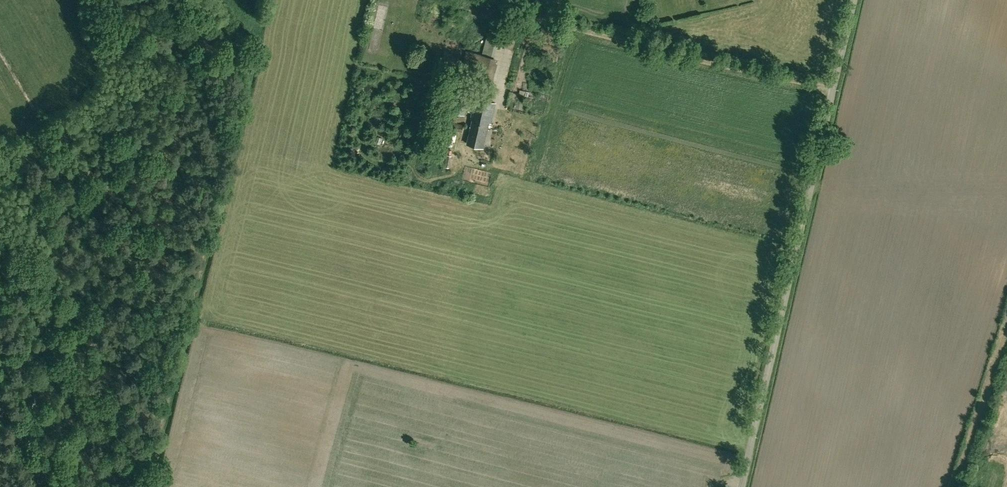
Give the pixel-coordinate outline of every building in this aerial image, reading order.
[(644,24),(653,26),(655,14),(647,12),(644,24)] [(493,51),(496,40),(497,35),(489,32),(483,55),(466,50),(460,74),(493,83),(499,59),(491,57),(493,51)] [(508,99),(516,101),(514,107),(524,110),(525,102),(519,101),(520,94),(525,95),(526,91),(520,90),(519,94),(510,91),(508,99)] [(464,115),(468,97),(455,94),(451,112),(464,115)] [(484,147),(489,122),(491,123),(495,103),(475,99),(470,118),(472,119),(467,144),(484,147)] [(453,117),(451,129),(462,132),(464,124),(457,123),(458,118),(453,117)]
